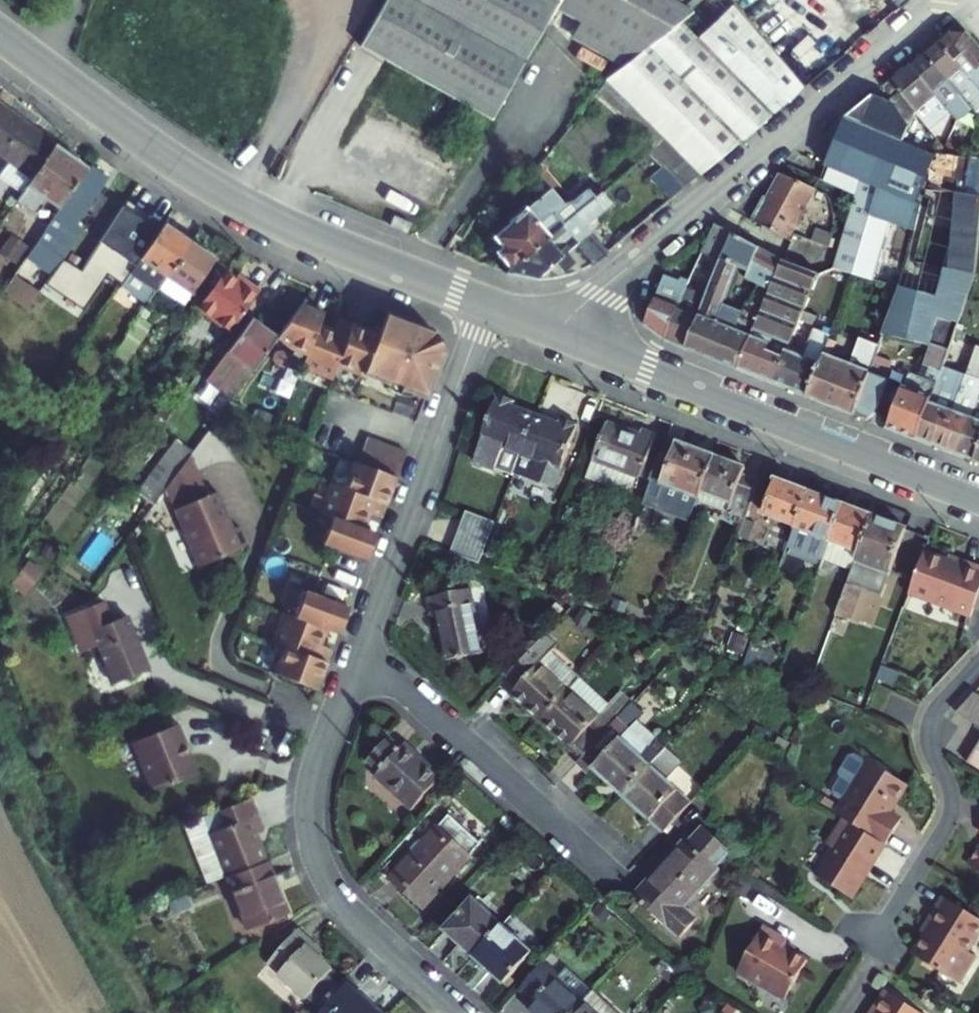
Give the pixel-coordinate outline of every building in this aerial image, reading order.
[(360,46),(492,121),(547,22),(625,66),(606,82),(663,139),(699,174),(803,88),(729,0),(386,0),(360,46)] [(898,9),(909,0),(891,0),(898,9)] [(940,41),(978,88),(978,46),(968,33),(951,32),(940,41)] [(940,41),(925,53),(972,110),(975,114),(978,111),(978,88),(940,41)] [(972,110),(925,53),(911,65),(950,113),(958,122),(972,110)] [(911,65),(891,81),(898,90),(901,93),(915,112),(918,115),(930,129),(950,113),(911,65)] [(891,81),(884,87),(891,96),(898,90),(891,81)] [(873,96),(846,118),(904,143),(905,142),(907,143),(918,115),(915,112),(901,93),(888,102),(873,96)] [(9,161),(28,133),(24,130),(27,126),(0,106),(0,155),(9,161)] [(885,335),(929,345),(929,343),(932,344),(950,349),(975,275),(976,261),(978,231),(978,159),(967,158),(967,196),(930,192),(932,154),(907,143),(905,142),(904,143),(846,118),(820,180),(856,196),(834,269),(837,270),(902,290),(885,335)] [(9,161),(0,174),(0,177),(22,193),(54,146),(36,132),(33,136),(28,133),(9,161)] [(681,189),(699,174),(663,139),(646,153),(663,167),(681,189)] [(60,209),(86,169),(54,146),(22,193),(16,202),(32,213),(44,198),(60,209)] [(107,177),(91,166),(58,214),(57,213),(3,293),(28,310),(40,292),(25,282),(47,248),(62,258),(82,230),(75,225),(107,177)] [(650,179),(669,199),(681,189),(663,167),(650,179)] [(790,241),(797,228),(805,213),(817,191),(782,175),(768,201),(766,199),(754,221),(790,241)] [(511,268),(595,196),(588,188),(572,200),(564,203),(552,188),(526,210),(525,209),(519,208),(510,215),(510,221),(511,223),(495,238),(503,248),(498,252),(511,268)] [(535,279),(555,262),(564,272),(574,262),(566,253),(576,245),(593,264),(608,252),(586,226),(612,204),(602,191),(595,196),(511,268),(506,273),(535,279)] [(62,259),(45,284),(84,311),(109,275),(123,285),(164,225),(127,200),(81,271),(62,259)] [(805,213),(797,228),(805,233),(813,217),(805,213)] [(394,216),(390,224),(401,229),(401,230),(407,232),(410,223),(394,216)] [(149,305),(159,289),(191,243),(164,225),(123,285),(122,287),(149,305)] [(689,283),(666,341),(739,370),(754,330),(762,311),(729,297),(744,260),(753,264),(750,272),(773,285),(783,261),(736,235),(714,226),(689,283)] [(830,248),(833,236),(817,229),(812,242),(830,248)] [(17,236),(6,252),(19,260),(29,244),(17,236)] [(214,259),(191,243),(159,289),(182,304),(190,292),(191,293),(214,259)] [(754,330),(790,344),(800,320),(804,311),(817,278),(819,274),(783,261),(773,285),(762,311),(754,330)] [(834,269),(819,274),(817,278),(831,284),(837,270),(834,269)] [(234,326),(259,291),(246,281),(243,285),(224,271),(201,303),(234,326)] [(679,283),(664,277),(645,325),(666,341),(689,283),(682,280),(679,283)] [(333,334),(318,328),(323,313),(300,304),(277,337),(290,349),(308,355),(303,369),(331,379),(333,374),(341,377),(344,370),(362,377),(363,374),(388,384),(386,389),(400,395),(402,389),(426,398),(445,347),(439,333),(386,312),(378,333),(339,319),(333,334)] [(800,320),(816,327),(820,317),(804,311),(800,320)] [(208,409),(218,417),(238,390),(277,337),(251,318),(205,382),(220,393),(208,409)] [(832,336),(815,329),(803,358),(787,351),(774,384),(809,398),(831,340),(832,336)] [(786,350),(790,344),(754,330),(739,370),(774,384),(787,351),(786,350)] [(839,343),(831,340),(809,398),(856,416),(870,375),(876,358),(880,348),(861,342),(852,366),(833,358),(839,343)] [(880,348),(876,358),(870,375),(886,380),(897,349),(881,343),(880,348)] [(910,375),(890,429),(918,440),(943,368),(950,349),(932,344),(925,365),(930,368),(926,379),(913,374),(910,375)] [(941,449),(957,455),(978,396),(978,345),(977,344),(966,376),(941,449)] [(943,368),(918,440),(941,449),(966,376),(943,368)] [(869,421),(876,413),(887,381),(886,380),(870,375),(856,416),(869,421)] [(513,476),(514,473),(535,416),(513,407),(515,401),(498,394),(480,443),(481,443),(474,462),(513,476)] [(957,455),(975,462),(978,453),(978,396),(957,455)] [(559,425),(535,416),(514,473),(531,479),(530,480),(554,489),(578,425),(561,418),(559,425)] [(641,431),(639,436),(606,424),(585,478),(630,496),(637,477),(640,478),(657,436),(641,431)] [(340,477),(337,485),(330,483),(319,512),(326,514),(323,522),(330,525),(323,544),(366,560),(381,519),(366,514),(372,498),(387,503),(406,451),(367,437),(357,462),(353,461),(346,480),(340,477)] [(138,493),(153,505),(165,488),(190,455),(193,451),(177,439),(138,493)] [(673,458),(661,453),(651,480),(653,481),(644,504),(691,522),(701,497),(715,457),(679,444),(673,458)] [(165,488),(199,566),(247,546),(239,526),(232,529),(216,491),(207,495),(190,455),(165,488)] [(746,469),(715,457),(701,497),(747,515),(759,482),(744,476),(746,469)] [(764,514),(796,527),(809,492),(777,480),(764,514)] [(809,492),(796,527),(788,547),(823,561),(824,560),(844,506),(809,492)] [(844,506),(824,560),(853,571),(873,517),(844,506)] [(451,553),(480,564),(495,523),(466,512),(451,553)] [(873,517),(853,571),(836,616),(849,621),(861,590),(881,597),(890,574),(907,529),(873,517)] [(757,523),(746,519),(739,537),(750,542),(757,523)] [(908,593),(970,617),(973,609),(978,593),(978,567),(960,559),(959,563),(925,550),(908,593)] [(30,563),(13,587),(23,594),(40,570),(30,563)] [(471,589),(427,598),(431,614),(437,613),(447,660),(484,653),(471,589)] [(318,690),(333,649),(318,644),(324,628),(339,634),(349,607),(305,591),(298,610),(292,607),(289,615),(282,613),(271,642),(278,644),(275,652),(282,655),(274,674),(318,690)] [(97,646),(112,684),(148,669),(127,615),(111,621),(103,601),(66,616),(74,636),(90,630),(97,646)] [(74,636),(81,652),(97,646),(90,630),(74,636)] [(512,694),(542,720),(579,679),(551,653),(558,645),(545,634),(508,676),(519,686),(512,694)] [(775,654),(751,645),(744,665),(768,674),(775,654)] [(579,679),(542,720),(571,748),(575,744),(585,754),(631,704),(620,693),(608,705),(579,679)] [(978,727),(978,694),(975,692),(956,712),(978,727)] [(594,768),(623,795),(667,747),(638,721),(645,713),(633,702),(631,704),(585,754),(579,761),(590,772),(594,768)] [(178,723),(134,741),(147,772),(144,773),(152,792),(196,774),(183,743),(186,742),(178,723)] [(379,772),(375,776),(412,810),(442,777),(406,743),(401,747),(389,736),(367,760),(379,772)] [(967,762),(978,769),(978,743),(967,762)] [(681,761),(667,747),(623,795),(664,832),(691,802),(665,779),(681,761)] [(843,818),(885,844),(901,819),(889,812),(906,783),(869,760),(868,762),(854,754),(849,756),(838,772),(840,778),(832,790),(834,795),(844,801),(836,814),(843,818)] [(226,877),(266,861),(255,834),(262,831),(256,814),(209,833),(210,835),(191,842),(207,885),(226,877)] [(389,880),(423,910),(472,857),(471,856),(481,845),(449,816),(439,827),(438,826),(389,880)] [(885,844),(843,818),(827,844),(833,847),(816,875),(852,897),(862,882),(861,877),(869,863),(872,865),(885,844)] [(684,840),(633,897),(680,939),(697,920),(685,909),(719,871),(716,868),(730,852),(703,827),(688,843),(684,840)] [(969,865),(978,871),(978,848),(969,865)] [(266,861),(226,877),(247,929),(287,914),(266,861)] [(913,955),(960,984),(977,957),(966,951),(978,931),(978,919),(942,896),(920,932),(925,935),(913,955)] [(475,957),(504,926),(474,899),(445,930),(475,957)] [(504,926),(475,957),(504,984),(533,953),(504,926)] [(763,927),(737,972),(785,999),(807,960),(784,947),(787,940),(763,927)] [(268,963),(307,999),(308,999),(330,974),(333,971),(307,947),(311,942),(298,930),(268,963)] [(545,962),(520,989),(535,1002),(530,1007),(536,1012),(573,1012),(583,1002),(557,977),(559,975),(545,962)] [(341,984),(330,974),(308,999),(319,1009),(341,984)] [(357,993),(360,989),(347,978),(341,984),(319,1009),(315,1012),(379,1012),(357,993)] [(573,1012),(618,1012),(593,991),(583,1002),(573,1012)] [(885,991),(872,1012),(921,1012),(885,991)]
